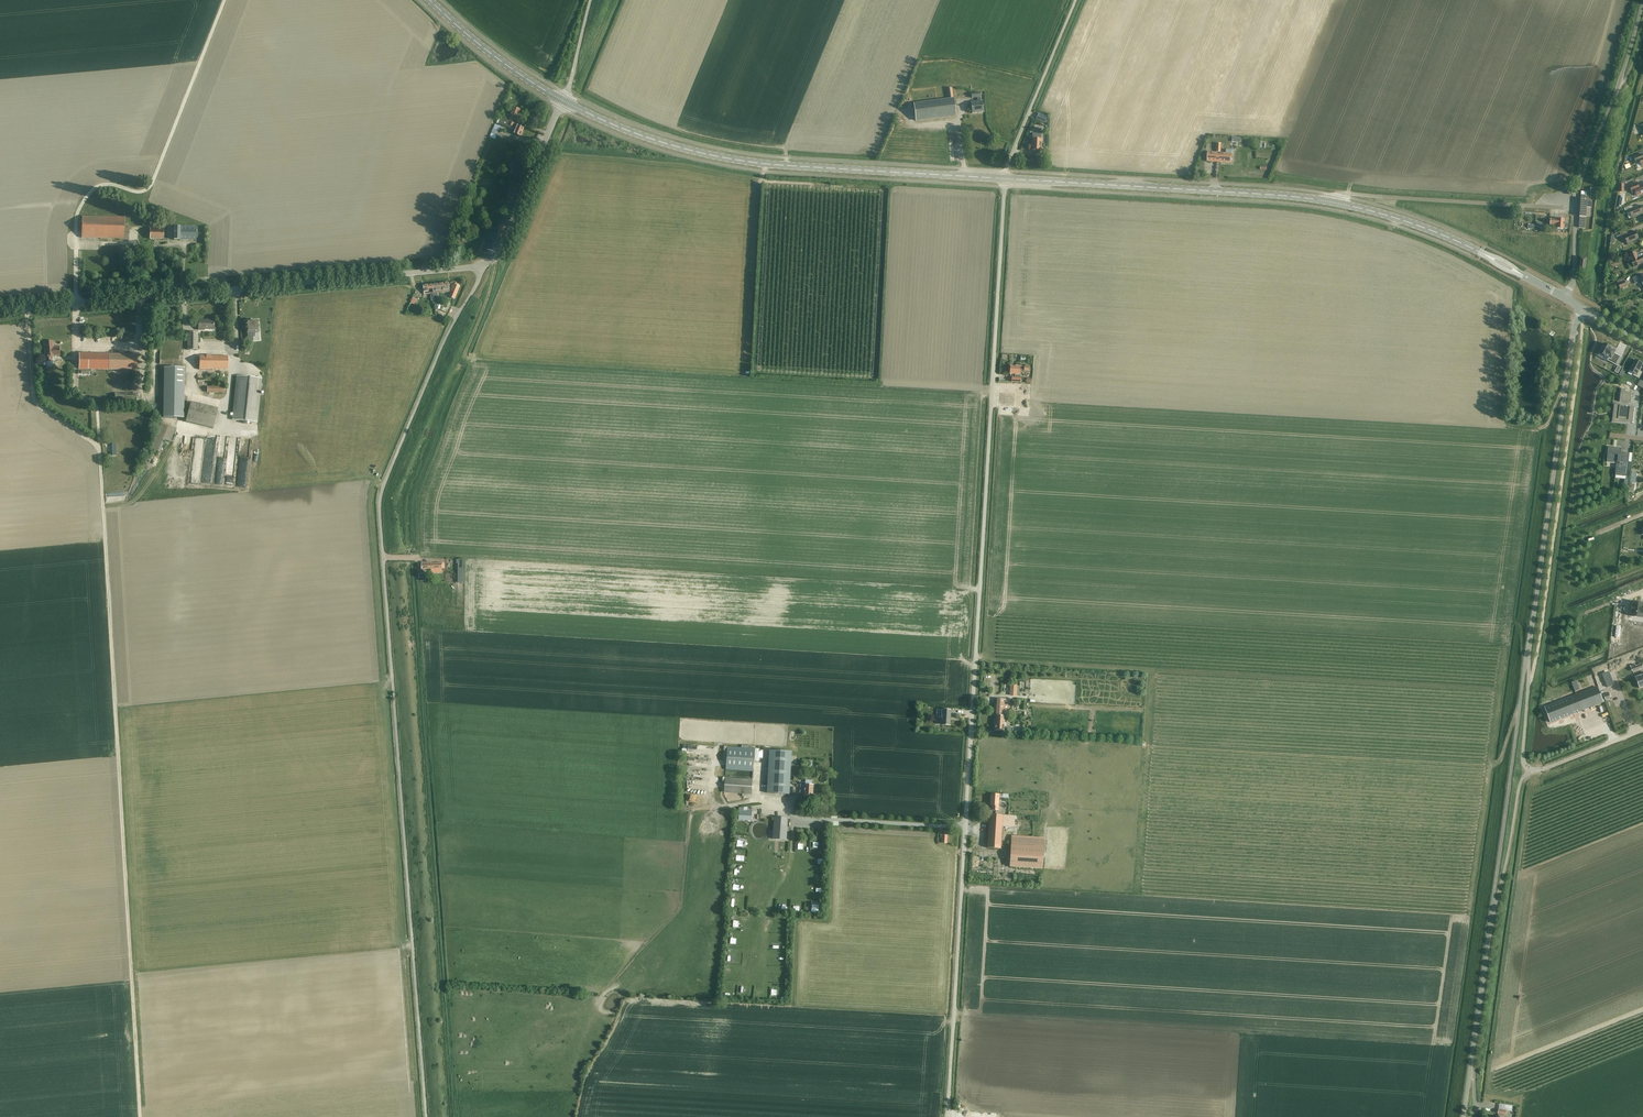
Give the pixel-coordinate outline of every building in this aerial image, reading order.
[(914,103),(916,121),(955,116),(953,98),(952,88),(947,88),(948,99),(914,103)] [(977,101),(971,102),(972,113),(984,111),(983,101),(980,101),(980,97),(981,97),(980,92),(971,93),(972,98),(977,97),(977,101)] [(509,114),(507,120),(515,124),(517,118),(520,110),(514,107),(512,106),(510,110),(512,111),(511,115),(509,114)] [(1045,122),(1047,116),(1038,113),(1036,119),(1045,122)] [(524,128),(515,124),(507,120),(501,118),(499,123),(515,130),(514,134),(521,136),(524,128)] [(500,126),(496,125),(494,130),(492,134),(492,136),(496,137),(500,126)] [(1037,138),(1032,138),(1031,150),(1041,150),(1042,139),(1041,139),(1041,134),(1037,134),(1037,138)] [(1226,153),(1208,152),(1208,161),(1231,163),(1231,153),(1233,153),(1233,150),(1226,149),(1226,153)] [(1633,157),(1636,164),(1640,162),(1642,167),(1642,166),(1642,157),(1641,154),(1633,157)] [(779,182),(768,181),(766,205),(772,206),(773,187),(779,187),(779,182)] [(1635,190),(1637,196),(1642,193),(1642,184),(1638,186),(1637,182),(1629,185),(1632,192),(1635,190)] [(510,188),(507,198),(513,200),(517,190),(510,188)] [(1587,201),(1588,199),(1588,195),(1588,192),(1581,191),(1581,195),(1579,228),(1586,228),(1586,217),(1586,208),(1587,208),(1587,206),(1591,207),(1592,201),(1587,201)] [(1629,210),(1632,218),(1642,213),(1642,212),(1640,205),(1633,208),(1632,205),(1624,208),(1625,211),(1629,210)] [(124,238),(124,217),(82,216),(81,237),(124,238)] [(1550,218),(1550,226),(1557,226),(1557,228),(1564,229),(1564,228),(1568,229),(1568,224),(1564,224),(1565,219),(1550,218)] [(163,229),(160,229),(161,225),(154,225),(154,228),(150,228),(150,233),(147,233),(147,237),(150,237),(150,239),(163,239),(163,229)] [(195,239),(196,226),(173,226),(173,239),(195,239)] [(1626,230),(1619,233),(1621,237),(1624,236),(1627,244),(1639,239),(1635,231),(1628,234),(1626,230)] [(1631,261),(1634,267),(1642,263),(1642,261),(1641,257),(1638,258),(1635,252),(1629,254),(1632,261),(1631,261)] [(1632,278),(1635,284),(1641,281),(1642,286),(1642,277),(1641,278),(1639,275),(1632,278)] [(449,283),(433,284),(434,293),(434,296),(438,296),(437,293),(450,292),(449,283)] [(454,284),(450,294),(456,296),(460,287),(459,286),(460,285),(456,283),(455,285),(454,284)] [(433,284),(423,285),(424,294),(431,293),(431,300),(435,300),(434,296),(434,293),(433,284)] [(214,320),(198,320),(198,329),(214,329),(214,320)] [(258,320),(245,322),(246,332),(247,332),(248,341),(253,340),(253,336),(255,336),(254,332),(259,331),(258,320)] [(188,332),(188,350),(197,350),(198,332),(188,332)] [(54,347),(53,344),(53,341),(44,342),(46,361),(51,361),(52,361),(52,356),(60,355),(59,346),(54,347)] [(1600,353),(1598,356),(1607,361),(1607,360),(1617,365),(1621,357),(1614,353),(1615,350),(1610,347),(1604,343),(1599,353),(1600,353)] [(137,370),(137,354),(79,353),(79,369),(137,370)] [(228,356),(199,355),(199,370),(210,370),(210,369),(227,369),(228,356)] [(1635,360),(1629,371),(1634,373),(1633,375),(1639,379),(1642,372),(1639,370),(1642,364),(1635,360)] [(1015,366),(1010,366),(1010,374),(1019,374),(1020,371),(1029,371),(1029,367),(1015,366)] [(183,418),(184,368),(164,368),(163,417),(183,418)] [(236,375),(232,419),(257,422),(262,378),(236,375)] [(1621,388),(1619,401),(1630,403),(1631,395),(1630,395),(1631,393),(1621,388)] [(213,428),(218,408),(190,401),(185,421),(213,428)] [(1614,414),(1613,421),(1620,422),(1620,419),(1628,420),(1633,420),(1634,408),(1630,407),(1621,406),(1621,405),(1615,404),(1614,404),(1614,405),(1615,405),(1614,411),(1616,411),(1616,414),(1614,414)] [(201,436),(193,435),(189,478),(197,479),(201,436)] [(1627,476),(1629,453),(1621,452),(1621,448),(1608,447),(1607,461),(1616,462),(1615,475),(1627,476)] [(427,562),(422,562),(422,564),(421,564),(422,569),(435,569),(435,572),(442,572),(442,568),(445,568),(444,563),(427,564),(427,562)] [(1630,612),(1633,612),(1632,616),(1641,617),(1641,613),(1642,613),(1642,606),(1640,606),(1640,603),(1634,602),(1633,605),(1631,605),(1630,612)] [(1597,687),(1596,688),(1545,707),(1551,723),(1603,703),(1597,687)] [(1009,699),(997,698),(995,730),(1003,730),(1004,716),(1008,716),(1009,699)] [(951,710),(942,709),(942,717),(939,717),(938,724),(941,724),(941,725),(950,725),(951,710)] [(748,748),(727,747),(726,769),(753,770),(754,748),(751,748),(748,748)] [(767,793),(789,794),(792,751),(769,750),(767,793)] [(752,780),(725,778),(724,792),(751,794),(752,780)] [(800,788),(800,794),(804,795),(813,796),(813,785),(805,784),(800,784),(800,788)] [(990,805),(991,805),(991,810),(998,811),(999,794),(991,793),(990,805)] [(739,808),(739,820),(751,820),(751,812),(747,811),(742,811),(742,808),(741,808),(739,808)] [(1016,821),(1016,816),(989,814),(987,847),(1000,848),(1002,826),(1013,827),(1013,821),(1016,821)] [(786,840),(788,817),(774,816),(773,839),(786,840)] [(1044,847),(1011,844),(1009,866),(1042,869),(1044,847)]
